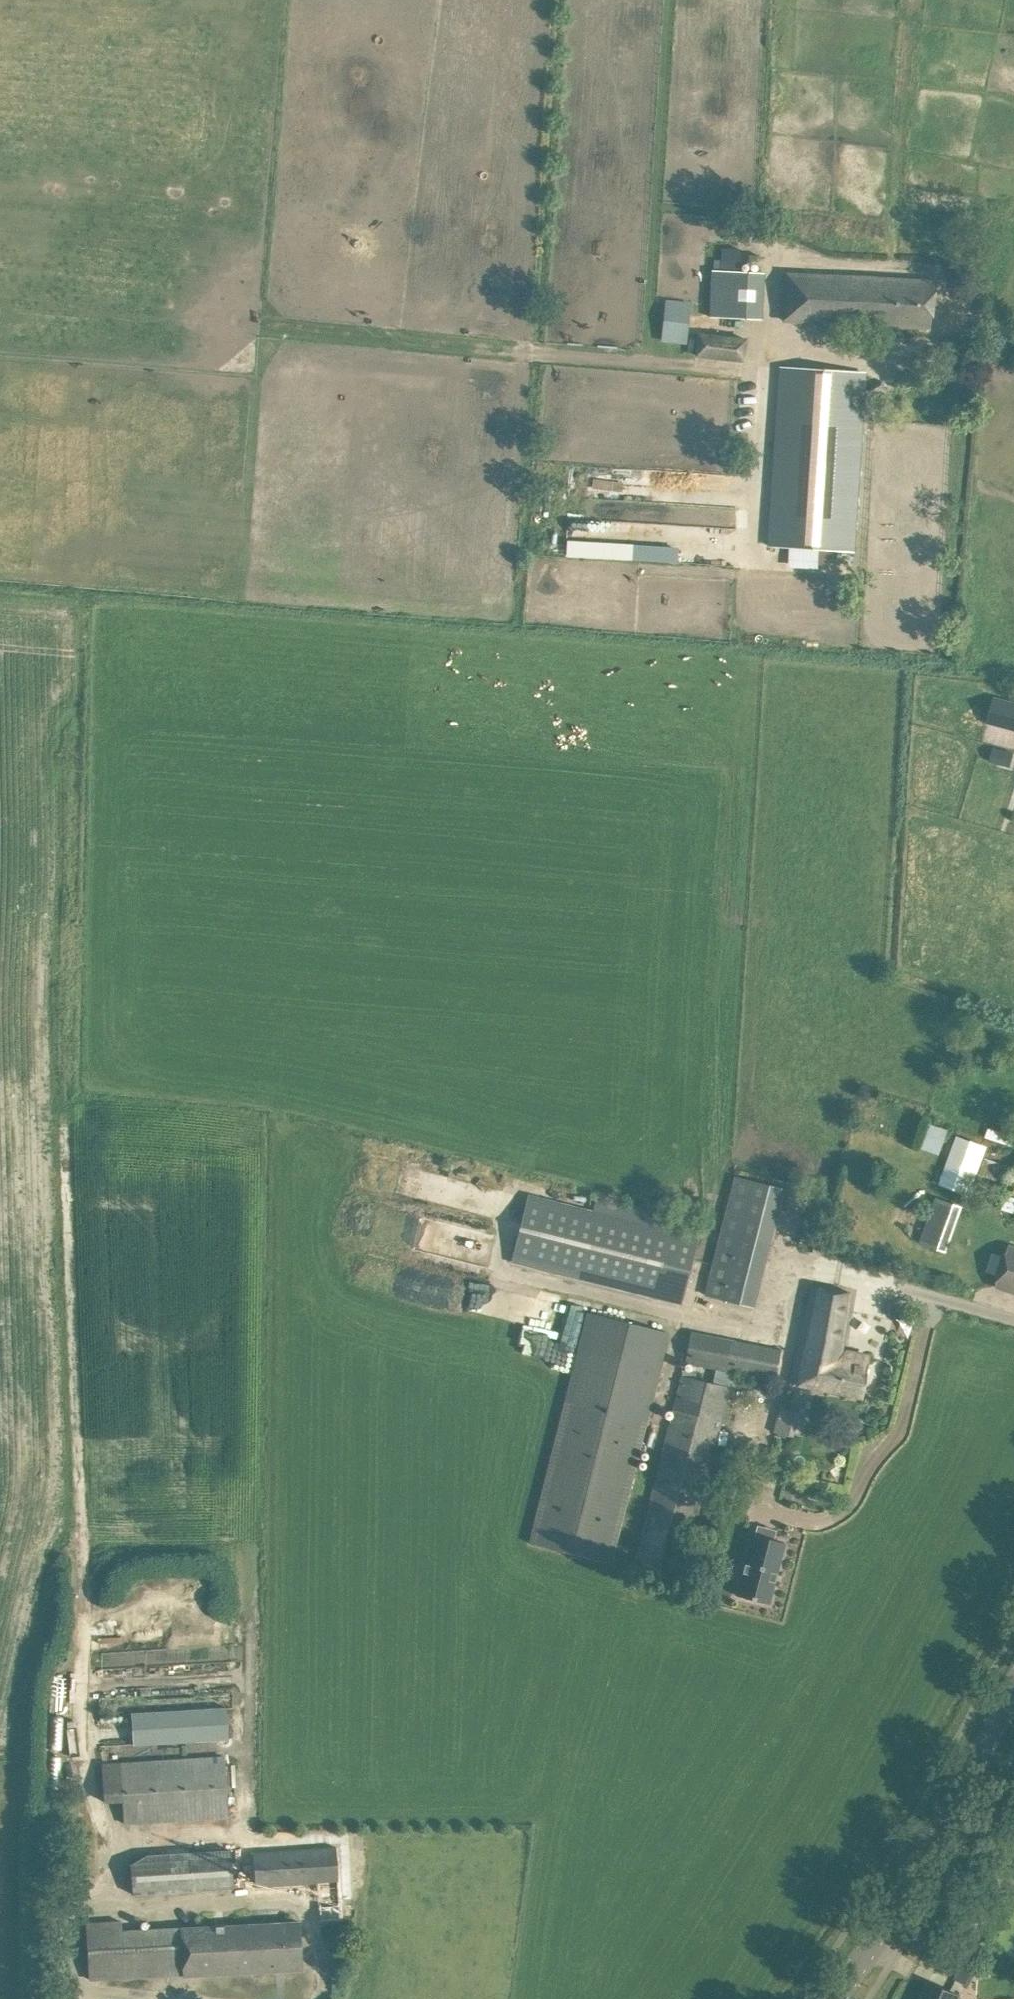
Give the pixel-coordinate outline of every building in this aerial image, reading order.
[(738,273),(739,248),(722,247),(721,272),(715,272),(713,318),(763,321),(766,275),(738,273)] [(935,281),(899,278),(787,273),(784,320),(910,325),(930,327),(935,281)] [(665,300),(661,341),(686,344),(691,303),(665,300)] [(747,337),(699,333),(697,356),(744,361),(747,337)] [(875,405),(866,404),(868,374),(783,368),(770,546),(856,552),(866,412),(874,413),(875,405)] [(1013,730),(1013,701),(995,695),(987,722),(1013,730)] [(989,762),(1010,768),(1013,754),(1013,753),(994,747),(989,762)] [(924,1120),(913,1143),(939,1154),(949,1130),(924,1120)] [(941,1185),(970,1194),(985,1147),(958,1138),(941,1185)] [(754,1305),(770,1242),(784,1188),(738,1176),(723,1230),(707,1293),(754,1305)] [(699,1236),(685,1233),(689,1217),(595,1194),(592,1209),(528,1194),(511,1261),(579,1278),(683,1303),(699,1236)] [(946,1251),(953,1233),(963,1206),(942,1198),(932,1225),(925,1244),(946,1251)] [(366,1236),(480,1262),(486,1235),(373,1209),(366,1236)] [(1013,1292),(1013,1246),(1010,1245),(996,1286),(1013,1292)] [(438,1301),(441,1279),(411,1275),(408,1297),(438,1301)] [(531,1324),(535,1311),(553,1317),(560,1294),(523,1283),(512,1319),(531,1324)] [(852,1293),(832,1289),(814,1286),(792,1385),(861,1397),(869,1356),(842,1351),(852,1293)] [(612,1563),(669,1333),(587,1312),(529,1543),(612,1563)] [(646,1526),(635,1568),(681,1581),(691,1538),(694,1538),(723,1421),(727,1422),(732,1402),(727,1401),(730,1387),(734,1388),(738,1371),(777,1379),(783,1350),(719,1337),(693,1332),(686,1362),(718,1367),(712,1391),(681,1383),(674,1410),(646,1526)] [(775,1431),(794,1434),(798,1408),(779,1405),(775,1431)] [(785,1542),(752,1533),(736,1595),(769,1603),(785,1542)] [(229,1739),(227,1707),(131,1712),(133,1744),(229,1739)] [(103,1803),(123,1801),(124,1822),(228,1816),(224,1757),(121,1763),(102,1763),(103,1803)] [(336,1848),(254,1853),(256,1885),(318,1881),(321,1919),(341,1918),(336,1848)] [(131,1864),(133,1894),(234,1887),(231,1849),(148,1855),(131,1864)] [(121,1920),(87,1922),(89,1959),(90,1979),(301,1967),(300,1947),(299,1922),(237,1925),(127,1931),(121,1932),(121,1920)] [(948,1989),(929,1981),(921,1998),(958,1998),(960,1995),(948,1989)]
